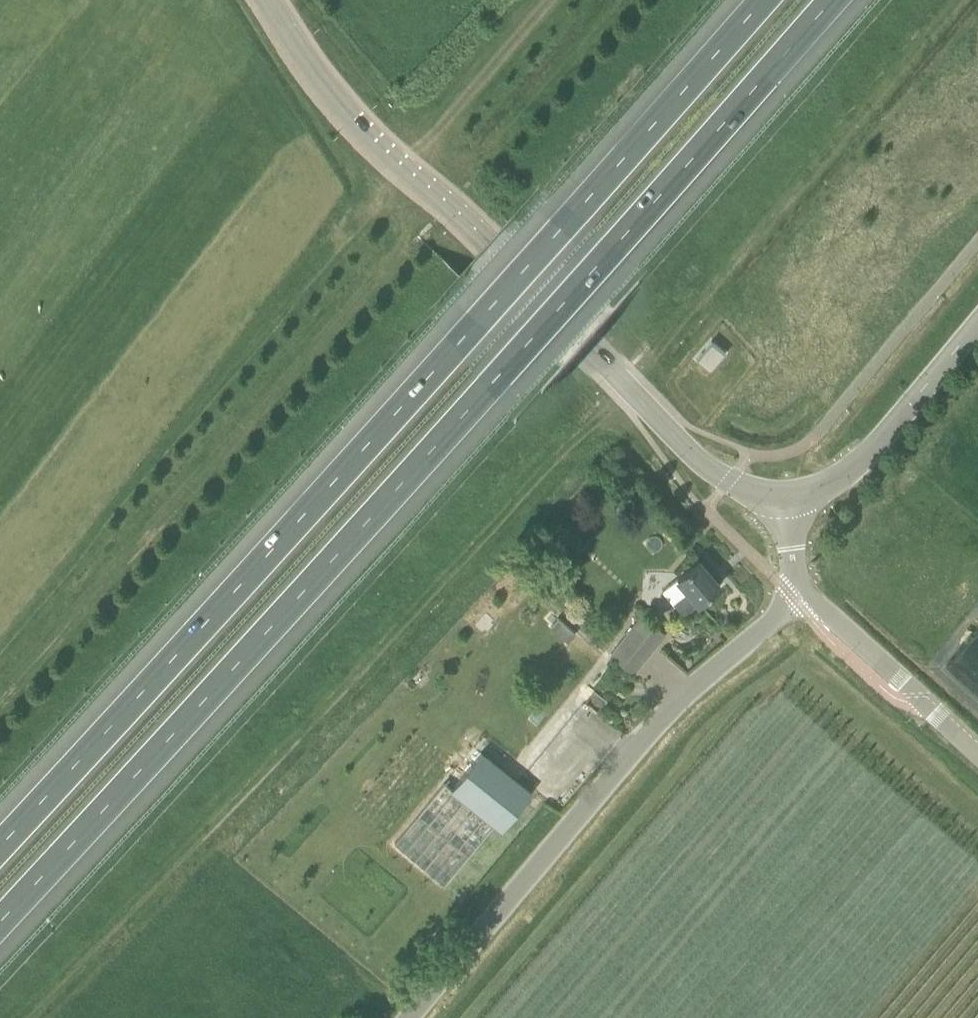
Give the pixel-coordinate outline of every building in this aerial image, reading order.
[(711,341),(697,359),(710,370),(725,353),(711,341)] [(684,615),(698,603),(720,584),(699,560),(663,591),(684,615)] [(642,615),(611,654),(634,672),(665,634),(642,615)] [(568,642),(576,633),(558,617),(550,626),(568,642)] [(452,789),(482,752),(474,745),(394,842),(443,883),(494,822),(452,789)] [(494,822),(502,829),(532,792),(482,752),(452,789),(494,822)]
